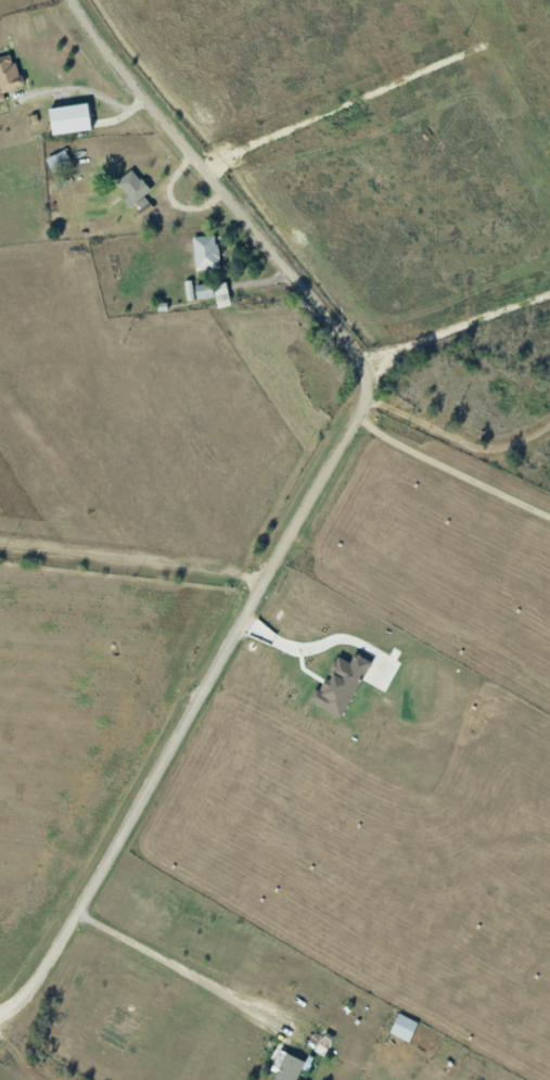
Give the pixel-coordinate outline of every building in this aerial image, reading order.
[(5,101),(3,91),(21,87),(13,54),(0,57),(0,102),(5,101)] [(48,109),(53,135),(91,129),(87,102),(48,109)] [(131,205),(150,192),(134,169),(115,182),(131,205)] [(133,209),(142,219),(155,209),(146,199),(133,209)] [(196,270),(220,267),(216,234),(192,237),(196,270)] [(308,702),(343,718),(369,660),(355,654),(350,663),(335,656),(319,691),(314,689),(308,702)] [(411,1042),(417,1021),(397,1014),(390,1035),(411,1042)] [(279,1079),(297,1079),(305,1062),(279,1050),(268,1075),(279,1079)]
